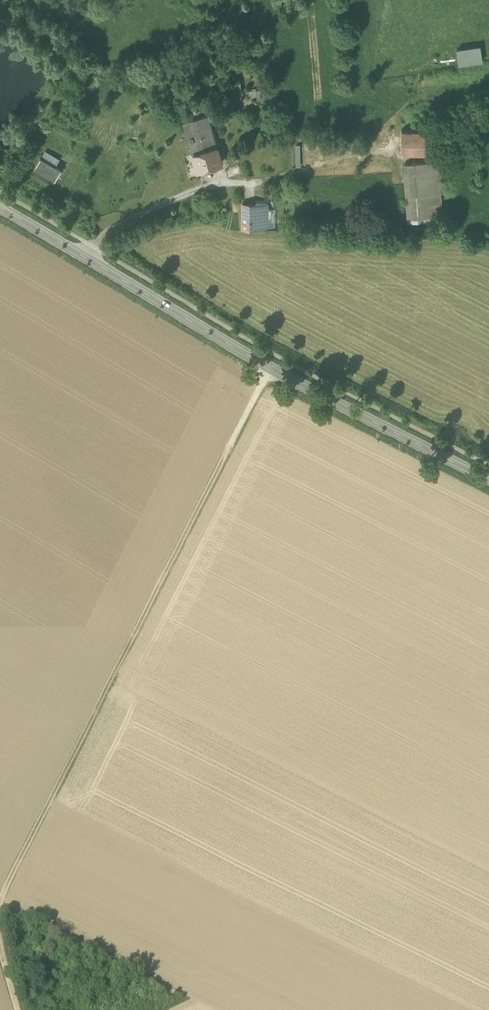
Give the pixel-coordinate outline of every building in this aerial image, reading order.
[(458,63),(483,60),(481,44),(457,47),(458,63)] [(231,83),(232,100),(241,100),(241,91),(240,82),(231,83)] [(220,162),(216,147),(207,114),(183,121),(193,154),(197,169),(220,162)] [(400,151),(435,151),(435,130),(401,129),(400,151)] [(46,151),(41,159),(55,167),(60,159),(46,151)] [(61,170),(55,167),(41,159),(40,158),(34,169),(54,181),(61,170)] [(404,163),(408,222),(441,219),(437,160),(404,163)] [(242,229),(265,229),(265,224),(267,224),(267,217),(270,217),(270,211),(267,211),(267,203),(256,203),(256,219),(242,219),(242,229)] [(242,219),(256,219),(256,203),(242,203),(242,219)] [(78,218),(80,223),(84,221),(89,220),(83,207),(75,211),(78,218)]
